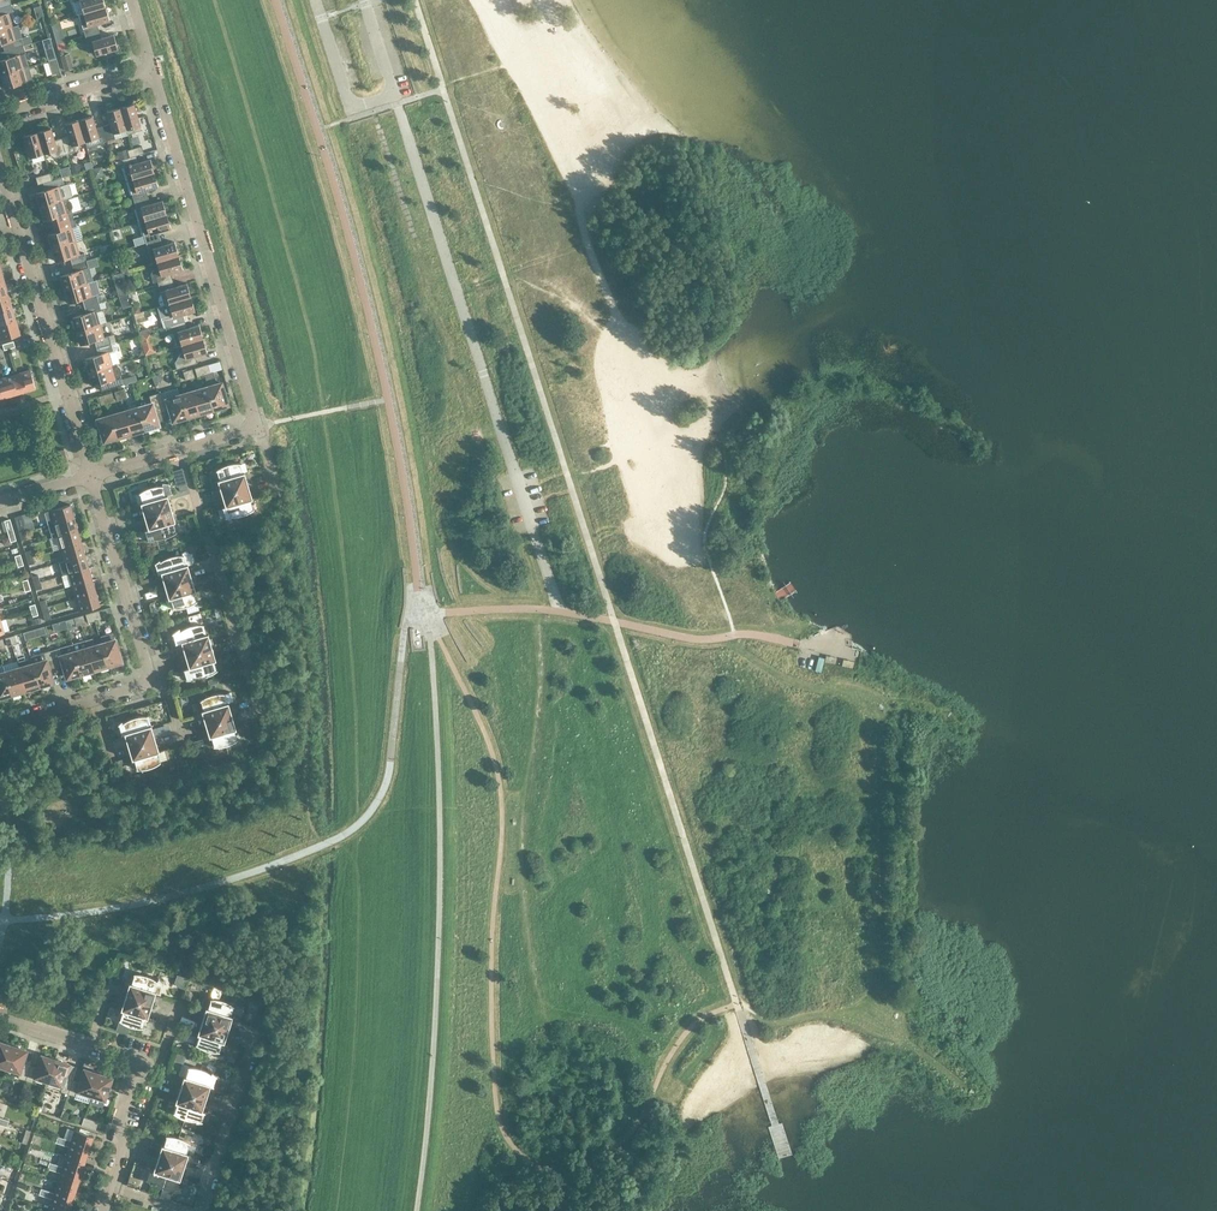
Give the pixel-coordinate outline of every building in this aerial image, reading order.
[(106,7),(105,7),(103,0),(75,0),(75,2),(80,0),(84,13),(106,7)] [(11,4),(0,8),(0,30),(12,27),(8,13),(13,12),(11,4)] [(79,14),(85,36),(99,31),(97,24),(105,22),(110,21),(108,17),(106,8),(106,7),(84,13),(79,14)] [(9,50),(23,46),(17,25),(12,27),(0,30),(0,45),(7,43),(9,50)] [(99,31),(85,36),(87,43),(92,42),(96,55),(103,53),(105,59),(104,59),(105,60),(113,55),(112,54),(112,55),(111,51),(118,49),(115,39),(114,35),(109,36),(110,36),(101,39),(99,31)] [(61,33),(51,34),(52,41),(62,40),(61,33)] [(50,38),(42,40),(44,47),(52,45),(50,38)] [(2,75),(24,68),(20,55),(26,53),(23,46),(9,50),(11,57),(0,60),(0,70),(2,75)] [(69,54),(60,57),(65,71),(65,72),(73,69),(69,54)] [(60,72),(56,59),(49,61),(53,74),(60,72)] [(24,68),(2,75),(6,89),(7,89),(6,88),(32,80),(29,67),(24,68)] [(127,130),(126,130),(128,134),(142,130),(135,108),(134,104),(130,105),(121,108),(121,107),(120,108),(127,130)] [(103,126),(107,140),(115,138),(114,133),(126,130),(127,130),(120,108),(111,111),(111,110),(106,112),(108,116),(110,124),(103,126)] [(79,120),(85,142),(86,142),(92,140),(94,144),(97,145),(104,143),(104,142),(107,140),(103,126),(96,128),(94,120),(93,116),(88,117),(79,120)] [(85,142),(79,120),(78,120),(69,123),(65,124),(66,128),(69,136),(62,138),(66,153),(68,152),(69,154),(78,151),(80,147),(79,143),(85,142)] [(66,154),(66,153),(62,138),(55,140),(52,132),(51,128),(47,129),(38,132),(37,132),(44,154),(50,152),(51,155),(55,157),(66,154)] [(43,154),(44,154),(37,132),(28,135),(23,136),(25,140),(30,158),(43,154)] [(127,150),(130,157),(130,158),(136,156),(144,153),(142,146),(127,150)] [(127,150),(117,153),(118,155),(119,160),(122,160),(130,157),(127,150)] [(122,168),(126,181),(154,173),(154,172),(151,163),(152,163),(150,159),(146,160),(138,163),(136,156),(130,158),(130,157),(122,160),(124,167),(122,168)] [(73,174),(80,171),(78,163),(71,166),(73,174)] [(62,177),(71,174),(69,167),(60,169),(62,177)] [(38,185),(47,182),(52,180),(50,173),(36,177),(38,185)] [(130,195),(132,194),(134,201),(148,197),(146,190),(154,188),(159,187),(157,182),(154,173),(155,173),(154,173),(126,181),(130,195)] [(36,192),(40,207),(63,200),(59,187),(64,185),(62,177),(52,180),(47,182),(50,189),(37,193),(37,192),(36,192)] [(134,209),(138,223),(167,214),(166,214),(164,205),(163,200),(158,202),(150,204),(148,197),(134,201),(136,209),(134,209)] [(60,223),(74,219),(72,210),(72,207),(71,203),(69,200),(68,198),(63,200),(40,207),(44,221),(45,221),(45,220),(58,216),(60,223)] [(144,236),(146,243),(160,239),(158,232),(166,229),(171,228),(169,224),(167,215),(167,214),(138,223),(142,236),(144,236)] [(48,234),(52,248),(75,241),(71,228),(77,226),(74,219),(60,223),(62,231),(49,234),(48,234)] [(146,243),(152,264),(157,262),(179,256),(179,255),(178,255),(176,246),(175,242),(170,243),(171,243),(162,246),(160,239),(146,243)] [(79,255),(75,241),(52,248),(57,262),(57,261),(70,258),(72,265),(87,260),(84,253),(79,255)] [(179,256),(157,262),(152,264),(154,270),(152,271),(151,275),(153,283),(157,282),(158,284),(173,280),(170,273),(179,271),(183,270),(182,265),(181,265),(179,256)] [(60,275),(65,289),(87,283),(83,269),(89,268),(87,260),(72,265),(74,272),(61,276),(61,275),(60,275)] [(121,273),(113,275),(116,286),(119,297),(127,294),(124,283),(121,273)] [(160,306),(191,297),(188,288),(187,283),(183,285),(175,287),(173,280),(158,284),(160,292),(157,298),(160,306)] [(84,306),(99,302),(97,295),(91,296),(87,283),(65,289),(69,304),(70,304),(69,303),(82,299),(84,306)] [(0,297),(0,311),(12,308),(9,297),(7,298),(6,295),(0,297)] [(170,326),(185,322),(183,315),(191,312),(195,311),(194,307),(191,298),(191,297),(160,306),(163,316),(161,317),(164,328),(170,326)] [(73,317),(77,331),(99,324),(95,311),(101,309),(99,302),(84,306),(86,313),(73,317),(73,316),(73,317)] [(14,321),(13,319),(15,318),(12,308),(0,311),(0,325),(14,321)] [(0,325),(0,340),(20,334),(17,324),(15,324),(14,321),(0,325)] [(178,332),(181,345),(203,339),(203,338),(200,329),(199,325),(195,326),(187,329),(185,322),(170,326),(173,334),(178,332)] [(99,324),(77,331),(81,345),(82,345),(81,344),(94,340),(96,348),(111,343),(109,336),(103,338),(99,324)] [(177,369),(183,367),(197,363),(195,356),(203,354),(207,353),(206,348),(203,339),(181,345),(183,351),(182,352),(175,362),(177,369)] [(85,358),(89,372),(112,366),(108,352),(113,351),(111,343),(96,348),(98,355),(86,358),(85,358)] [(112,366),(89,372),(93,387),(94,386),(101,383),(103,391),(108,389),(111,388),(123,385),(122,381),(121,377),(120,375),(121,374),(121,372),(120,368),(119,367),(118,366),(117,364),(112,366)] [(221,383),(216,385),(212,372),(210,372),(208,364),(195,368),(197,377),(204,375),(207,387),(214,409),(228,405),(221,383)] [(155,373),(158,383),(170,379),(166,369),(155,373)] [(17,374),(22,392),(35,388),(30,370),(17,374)] [(17,374),(4,377),(10,396),(22,392),(17,374)] [(4,377),(0,379),(0,399),(10,396),(4,377)] [(214,409),(207,387),(194,391),(200,413),(204,412),(205,414),(215,411),(214,409)] [(165,391),(157,394),(162,409),(169,407),(173,421),(186,417),(187,417),(180,395),(179,396),(177,388),(165,392),(165,391)] [(194,391),(180,395),(187,417),(186,417),(187,419),(197,416),(197,414),(200,413),(194,391)] [(112,393),(99,397),(101,405),(114,401),(112,393)] [(145,429),(159,425),(154,411),(162,409),(157,394),(149,396),(152,404),(139,407),(145,429)] [(139,407),(125,411),(131,433),(135,432),(136,434),(146,431),(145,429),(139,407)] [(125,411),(111,415),(118,437),(117,437),(118,439),(128,436),(128,434),(131,433),(125,411)] [(118,437),(111,415),(98,419),(104,441),(117,437),(118,437)] [(175,421),(168,425),(173,432),(180,428),(175,421)] [(68,464),(64,449),(57,451),(62,466),(68,464)] [(228,465),(235,490),(248,486),(246,478),(244,478),(243,474),(245,474),(244,472),(242,473),(240,464),(240,463),(235,463),(231,464),(228,465)] [(222,494),(235,490),(228,465),(223,466),(219,468),(216,470),(216,471),(217,471),(220,480),(218,480),(218,482),(220,481),(221,485),(219,486),(222,494)] [(182,468),(172,471),(177,487),(179,486),(187,484),(182,468)] [(150,487),(158,513),(171,509),(169,501),(167,501),(166,497),(168,496),(167,495),(165,496),(162,487),(163,487),(163,486),(159,486),(156,486),(150,487)] [(235,490),(242,515),(247,513),(251,511),(254,509),(253,509),(250,500),(252,499),(252,498),(250,498),(249,494),(251,494),(248,486),(235,490)] [(144,508),(142,508),(144,517),(158,513),(150,487),(145,489),(142,491),(139,493),(139,494),(140,493),(143,502),(140,503),(141,504),(143,504),(144,508)] [(225,518),(231,518),(231,517),(231,516),(233,517),(237,516),(242,515),(235,490),(222,494),(224,502),(226,501),(227,505),(225,506),(225,507),(223,507),(226,517),(225,517),(225,518)] [(44,512),(48,525),(74,517),(70,505),(44,512)] [(173,523),(175,522),(175,521),(173,521),(172,517),(174,517),(171,509),(158,513),(165,538),(170,536),(174,534),(177,532),(176,531),(176,532),(173,523)] [(160,539),(165,538),(158,513),(144,517),(147,525),(148,524),(150,528),(148,529),(145,530),(145,531),(142,531),(145,540),(147,541),(154,541),(155,539),(156,539),(160,539)] [(14,517),(19,534),(25,532),(23,525),(25,525),(22,515),(14,517)] [(52,538),(58,536),(57,536),(78,530),(74,517),(48,525),(52,538)] [(4,520),(9,537),(15,535),(10,519),(4,520)] [(58,536),(61,548),(81,542),(78,530),(57,536),(58,536)] [(65,561),(85,555),(81,542),(61,548),(65,561)] [(183,553),(183,555),(180,555),(176,555),(171,556),(178,582),(192,578),(189,570),(187,570),(186,566),(188,566),(188,565),(196,562),(192,563),(190,554),(190,553),(183,553)] [(85,555),(65,561),(59,562),(63,575),(68,573),(89,567),(85,555)] [(165,586),(178,582),(171,556),(166,558),(162,560),(160,561),(159,560),(155,563),(155,564),(158,573),(158,574),(161,573),(161,574),(161,573),(163,577),(162,578),(165,586)] [(89,567),(68,573),(72,586),(92,580),(89,567)] [(196,591),(195,591),(195,590),(193,590),(192,586),(194,586),(192,578),(178,582),(186,607),(191,605),(194,603),(197,601),(196,601),(193,592),(196,591)] [(72,586),(76,598),(96,592),(92,580),(72,586)] [(180,608),(186,607),(178,582),(165,586),(167,594),(169,593),(170,597),(168,598),(169,599),(171,599),(173,608),(177,608),(180,608)] [(96,592),(76,598),(80,611),(100,605),(96,592)] [(47,606),(41,608),(45,622),(51,620),(47,606)] [(101,619),(99,610),(86,614),(88,623),(101,619)] [(199,651),(212,647),(210,639),(208,639),(207,635),(208,635),(208,633),(206,634),(203,625),(204,625),(204,624),(200,624),(196,625),(191,626),(199,651)] [(184,646),(183,647),(185,655),(199,651),(191,626),(186,627),(183,629),(180,631),(179,629),(180,629),(179,628),(172,634),(173,634),(176,643),(175,643),(176,644),(181,642),(181,643),(183,642),(184,646)] [(85,640),(86,640),(88,648),(94,670),(98,668),(99,670),(109,667),(108,665),(108,666),(101,644),(95,646),(92,638),(85,640)] [(86,640),(80,642),(72,644),(81,674),(80,674),(81,676),(91,672),(91,671),(94,670),(88,648),(86,640)] [(108,666),(108,665),(121,662),(115,640),(101,644),(108,666)] [(72,644),(51,650),(56,666),(63,663),(67,678),(80,674),(81,674),(72,644)] [(199,651),(206,676),(211,674),(214,672),(217,670),(216,670),(214,661),(216,660),(215,659),(214,659),(213,655),(214,655),(212,647),(199,651)] [(39,686),(52,682),(48,668),(56,666),(51,650),(31,657),(31,659),(33,664),(39,686)] [(201,677),(206,676),(199,651),(185,655),(187,663),(189,662),(190,666),(189,667),(189,668),(183,669),(186,679),(195,680),(195,677),(197,678),(201,677)] [(819,670),(822,657),(816,655),(812,668),(819,670)] [(19,668),(25,690),(29,689),(30,691),(40,688),(39,686),(33,664),(31,659),(18,663),(19,668)] [(12,696),(22,693),(22,691),(25,690),(19,668),(17,661),(3,665),(12,694),(11,694),(12,696)] [(0,666),(0,697),(11,694),(12,694),(5,672),(3,665),(0,666)] [(229,704),(229,703),(228,702),(226,703),(223,694),(224,694),(224,693),(220,693),(217,694),(211,695),(219,720),(232,716),(230,708),(228,709),(227,704),(229,704)] [(203,716),(205,724),(219,720),(211,695),(206,697),(203,698),(202,699),(201,697),(198,700),(198,701),(201,710),(202,712),(204,711),(205,715),(203,716)] [(181,704),(183,710),(192,708),(191,702),(181,704)] [(139,716),(134,717),(142,743),(155,739),(153,731),(151,731),(150,727),(152,727),(151,725),(149,726),(146,717),(147,717),(147,716),(143,716),(139,716)] [(232,716),(219,720),(226,745),(231,743),(235,742),(238,740),(237,739),(234,730),(236,730),(236,728),(234,729),(233,725),(235,724),(232,716)] [(126,739),(128,747),(142,743),(134,717),(129,719),(126,721),(123,723),(123,724),(124,723),(126,732),(124,733),(125,735),(126,734),(128,738),(126,739)] [(221,746),(226,745),(219,720),(205,724),(208,732),(209,731),(211,736),(209,736),(209,738),(211,737),(214,746),(213,746),(213,747),(217,747),(221,746)] [(155,739),(142,743),(149,768),(154,766),(157,764),(161,762),(160,761),(160,762),(157,753),(159,752),(159,751),(157,751),(156,747),(157,747),(155,739)] [(132,759),(132,760),(134,760),(137,768),(136,769),(140,769),(144,769),(149,768),(142,743),(128,747),(131,755),(132,754),(133,758),(132,759)] [(138,1000),(146,975),(144,975),(141,974),(137,974),(134,974),(131,983),(129,983),(129,984),(131,985),(129,989),(128,988),(125,996),(138,1000)] [(161,993),(164,984),(158,978),(156,980),(155,979),(151,977),(146,975),(138,1000),(152,1005),(154,997),(153,996),(154,992),(156,993),(156,992),(161,993)] [(173,1006),(175,997),(164,994),(162,1003),(173,1006)] [(130,1025),(138,1000),(125,996),(122,1004),(124,1005),(123,1009),(121,1008),(121,1009),(123,1010),(120,1019),(119,1019),(122,1021),(125,1023),(130,1025)] [(215,1025),(223,1000),(221,999),(217,999),(213,998),(210,998),(210,999),(204,997),(201,1006),(200,1005),(200,1006),(206,1008),(205,1009),(207,1009),(206,1013),(204,1013),(202,1021),(215,1025)] [(152,1005),(138,1000),(130,1025),(132,1026),(136,1027),(140,1027),(143,1027),(153,1030),(156,1019),(146,1016),(147,1012),(149,1013),(152,1005)] [(215,1025),(228,1029),(231,1021),(229,1021),(230,1017),(232,1017),(233,1016),(230,1015),(233,1006),(234,1007),(234,1006),(231,1004),(228,1002),(223,1000),(215,1025)] [(184,1040),(195,1044),(199,1046),(202,1048),(207,1050),(215,1025),(202,1021),(197,1034),(187,1030),(184,1040)] [(215,1025),(207,1050),(209,1051),(213,1051),(216,1052),(220,1052),(220,1051),(219,1051),(222,1042),(224,1043),(224,1041),(223,1041),(224,1037),(226,1037),(228,1029),(215,1025)] [(13,1044),(8,1043),(5,1043),(0,1042),(0,1066),(6,1068),(13,1044)] [(18,1078),(25,1080),(30,1066),(23,1064),(27,1050),(20,1048),(19,1046),(13,1044),(6,1068),(20,1072),(18,1078)] [(30,1066),(25,1080),(33,1083),(35,1077),(48,1082),(56,1058),(50,1056),(48,1057),(41,1055),(37,1068),(30,1066)] [(60,1092),(68,1094),(72,1080),(65,1077),(70,1064),(63,1062),(61,1060),(56,1058),(48,1082),(62,1086),(60,1092)] [(184,1082),(182,1081),(179,1089),(193,1094),(201,1069),(199,1068),(195,1067),(191,1067),(188,1067),(188,1068),(189,1068),(186,1077),(184,1076),(183,1077),(185,1078),(184,1082)] [(77,1091),(91,1095),(98,1072),(93,1070),(90,1071),(84,1069),(80,1082),(72,1080),(68,1094),(75,1096),(77,1091)] [(193,1094),(206,1098),(209,1090),(207,1089),(208,1085),(210,1086),(210,1085),(213,1086),(216,1076),(217,1077),(217,1076),(212,1073),(211,1074),(209,1072),(206,1071),(202,1069),(201,1069),(193,1094)] [(98,1072),(91,1095),(105,1100),(112,1078),(105,1076),(104,1074),(98,1072)] [(174,1112),(173,1113),(176,1115),(180,1117),(185,1119),(193,1094),(179,1089),(177,1097),(179,1098),(177,1102),(176,1101),(175,1103),(177,1103),(174,1112)] [(202,1105),(204,1106),(206,1098),(193,1094),(185,1119),(187,1119),(191,1120),(194,1120),(196,1120),(196,1122),(203,1122),(203,1121),(202,1121),(205,1112),(202,1111),(202,1110),(201,1109),(202,1105)] [(69,1121),(78,1124),(80,1117),(71,1114),(69,1121)] [(81,1125),(95,1129),(98,1122),(84,1117),(81,1125)] [(70,1144),(89,1150),(93,1136),(74,1130),(70,1144)] [(160,1150),(157,1158),(171,1162),(179,1137),(174,1136),(170,1135),(166,1135),(166,1136),(167,1136),(164,1145),(162,1144),(161,1146),(163,1147),(162,1151),(160,1150)] [(179,1137),(171,1162),(184,1167),(187,1159),(185,1158),(186,1154),(188,1155),(188,1153),(186,1152),(189,1143),(190,1144),(190,1143),(188,1141),(184,1139),(181,1138),(179,1137)] [(70,1144),(66,1157),(85,1163),(89,1150),(70,1144)] [(80,1176),(85,1163),(66,1157),(62,1170),(80,1176)] [(153,1182),(154,1183),(157,1185),(161,1187),(163,1187),(171,1162),(157,1158),(155,1166),(157,1166),(155,1171),(154,1170),(153,1171),(150,1170),(147,1179),(146,1179),(151,1184),(153,1182)] [(168,1189),(172,1189),(174,1189),(174,1191),(181,1191),(181,1190),(180,1190),(184,1180),(180,1179),(179,1178),(180,1174),(182,1175),(184,1167),(171,1162),(163,1187),(168,1189)] [(17,1176),(20,1165),(10,1163),(7,1173),(17,1176)] [(62,1170),(57,1183),(76,1189),(80,1176),(62,1170)] [(57,1183),(53,1196),(72,1202),(76,1189),(57,1183)] [(56,1210),(69,1210),(72,1202),(53,1196),(49,1209),(56,1210)]
